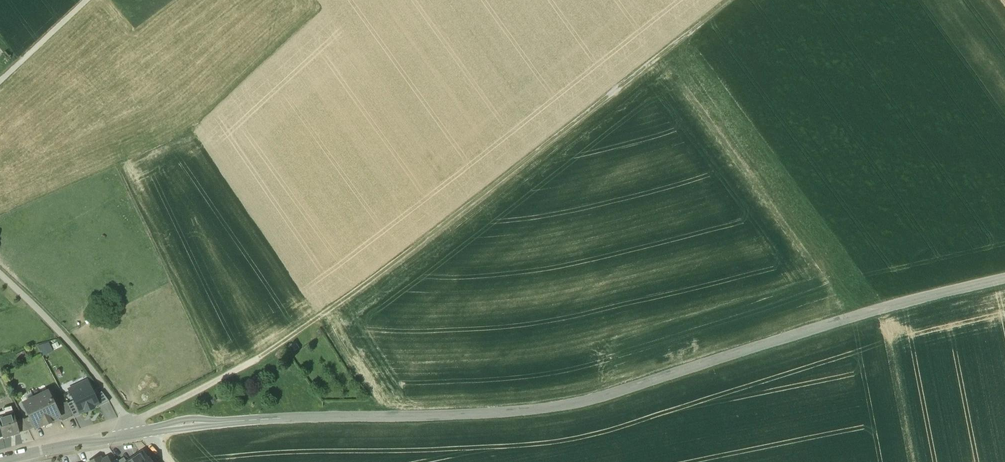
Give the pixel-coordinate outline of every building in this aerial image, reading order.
[(76,397),(83,411),(100,402),(96,394),(88,379),(71,388),(76,397)] [(96,394),(100,402),(109,398),(102,391),(96,394)] [(55,408),(48,392),(23,404),(29,417),(35,428),(35,429),(45,424),(46,426),(51,423),(51,422),(60,417),(55,408)] [(73,416),(83,411),(76,397),(67,402),(73,416)] [(67,402),(55,408),(60,417),(62,422),(73,416),(67,402)] [(4,410),(4,409),(3,409),(3,411),(0,412),(0,416),(5,415),(6,418),(14,415),(13,412),(12,407),(11,407),(11,408),(4,410)] [(6,418),(5,415),(0,416),(0,429),(3,438),(19,433),(16,421),(14,415),(6,418)] [(35,428),(29,417),(24,420),(29,430),(35,428)] [(24,420),(23,419),(16,421),(19,433),(29,430),(24,420)] [(135,457),(136,458),(132,460),(132,459),(128,461),(150,461),(149,460),(148,460),(143,452),(135,457)]
